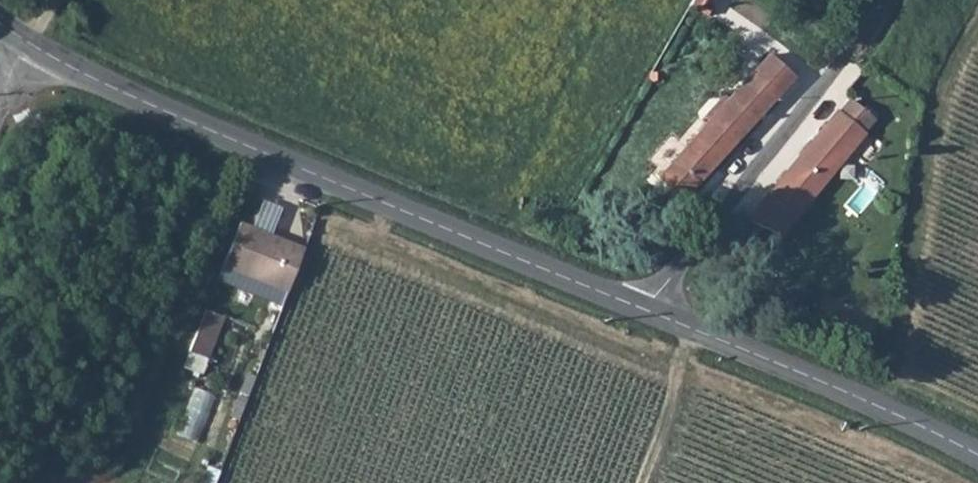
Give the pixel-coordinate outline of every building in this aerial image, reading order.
[(693,4),(711,14),(719,0),(696,0),(693,4)] [(674,158),(658,174),(683,198),(700,180),(779,97),(799,76),(774,53),(752,73),(723,104),(718,100),(712,105),(718,111),(691,139),(674,158)] [(850,98),(767,200),(791,221),(864,134),(860,130),(871,116),(850,98)] [(240,217),(223,261),(281,284),(298,241),(240,217)] [(298,241),(281,284),(290,288),(307,244),(298,241)] [(205,375),(228,316),(208,308),(185,367),(205,375)]
